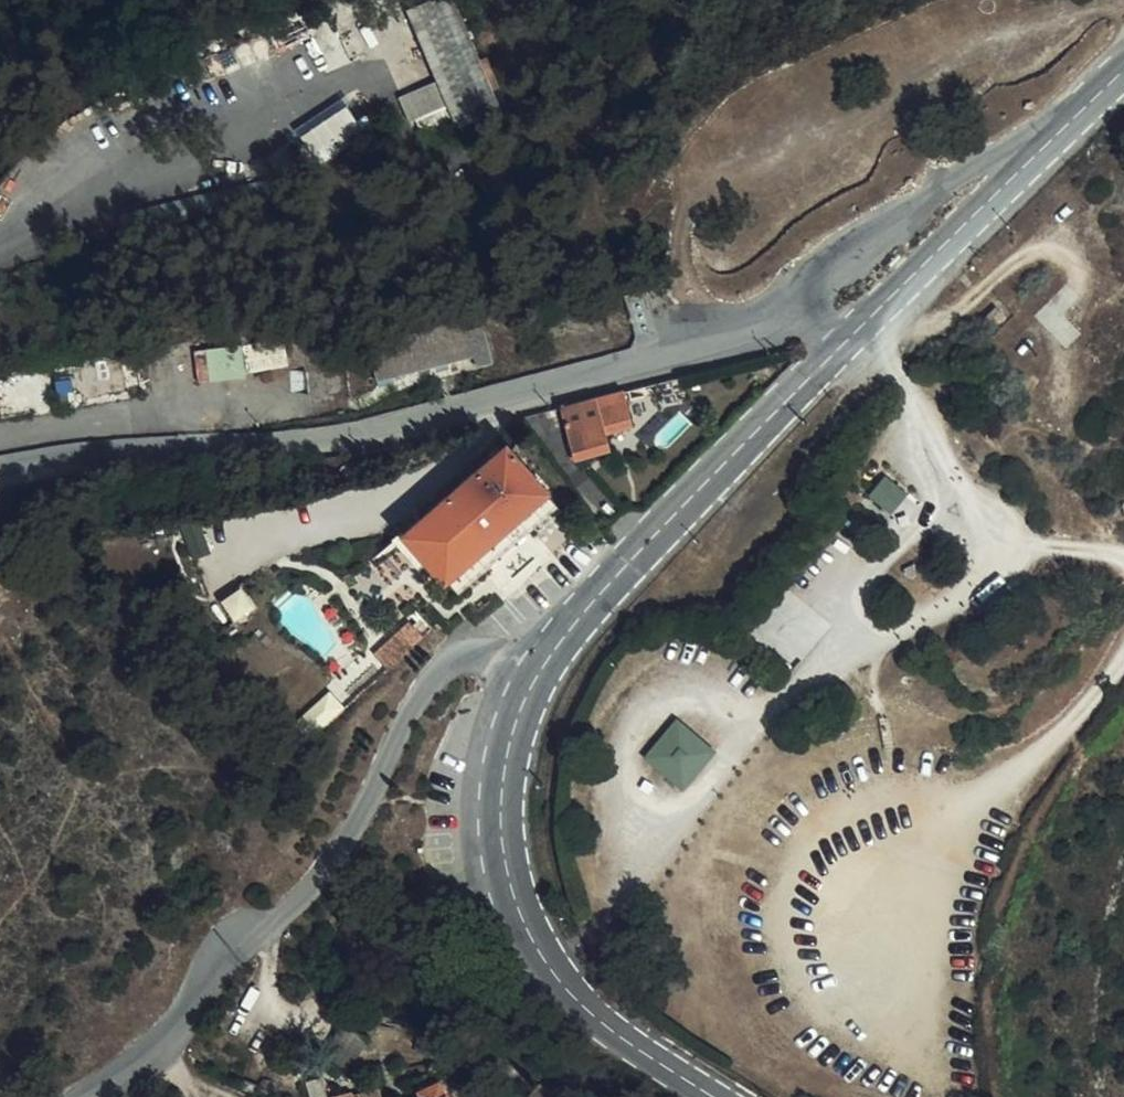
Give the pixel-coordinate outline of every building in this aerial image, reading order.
[(409,17),(439,88),(400,105),(410,129),(416,127),(420,133),(448,140),(502,119),(451,0),(448,0),(409,17)] [(349,103),(305,130),(324,160),(367,133),(349,103)] [(990,308),(976,322),(985,331),(999,317),(990,308)] [(467,327),(371,352),(378,384),(476,360),(479,370),(495,366),(486,334),(470,338),(467,327)] [(288,339),(271,340),(273,362),(290,360),(288,339)] [(248,375),(246,342),(197,345),(200,378),(248,375)] [(626,395),(563,411),(576,461),(612,452),(608,435),(634,428),(626,395)] [(410,540),(460,599),(489,574),(477,560),(518,525),(532,539),(561,514),(510,456),(441,515),(410,540)] [(881,472),(866,492),(894,511),(908,491),(881,472)] [(403,532),(410,540),(441,515),(433,507),(403,532)] [(237,615),(254,606),(243,587),(226,596),(237,615)] [(673,713),(642,754),(684,785),(715,744),(673,713)] [(434,1081),(418,1094),(420,1096),(446,1096),(434,1081)]
